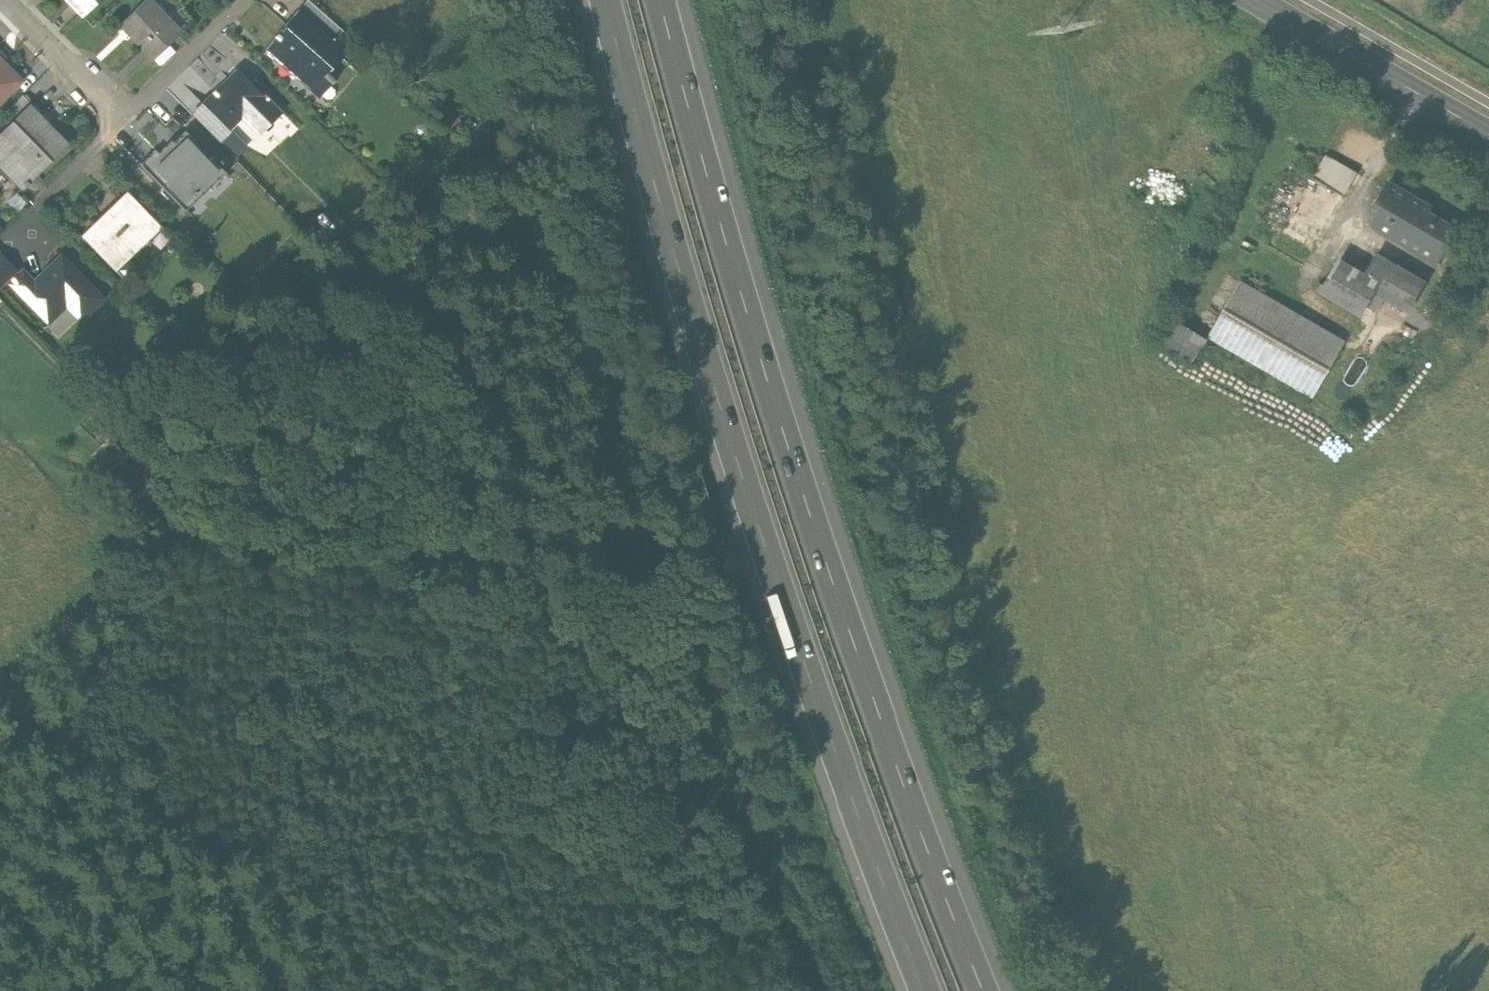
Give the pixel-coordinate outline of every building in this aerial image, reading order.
[(84,16),(101,0),(69,0),(84,16)] [(181,32),(151,0),(146,0),(120,25),(152,59),(181,32)] [(300,12),(266,49),(313,91),(325,77),(333,84),(337,81),(329,73),(354,46),(341,35),(334,43),(300,12)] [(217,90),(236,69),(217,52),(198,73),(217,90)] [(0,58),(0,104),(23,82),(0,58)] [(238,70),(204,103),(229,129),(242,116),(259,133),(280,113),(238,70)] [(6,112),(14,120),(29,105),(31,104),(23,96),(6,112)] [(23,190),(31,182),(37,176),(69,145),(29,105),(14,120),(0,134),(0,167),(23,190)] [(154,149),(140,162),(186,209),(225,171),(185,130),(160,155),(154,149)] [(1326,155),(1312,178),(1343,196),(1356,173),(1326,155)] [(45,184),(37,176),(31,182),(40,190),(45,184)] [(1430,207),(1389,183),(1375,205),(1381,208),(1371,225),(1441,264),(1451,247),(1446,244),(1455,229),(1426,212),(1430,207)] [(127,192),(82,236),(116,271),(161,227),(127,192)] [(17,213),(26,204),(17,194),(8,203),(17,213)] [(34,280),(22,269),(14,277),(23,286),(16,293),(48,325),(68,306),(82,321),(105,298),(61,254),(34,280)] [(1364,274),(1339,260),(1321,291),(1361,314),(1374,291),(1408,311),(1425,282),(1376,254),(1364,274)] [(1345,342),(1240,281),(1208,336),(1314,397),(1345,342)] [(1208,338),(1174,317),(1159,340),(1193,362),(1208,338)]
